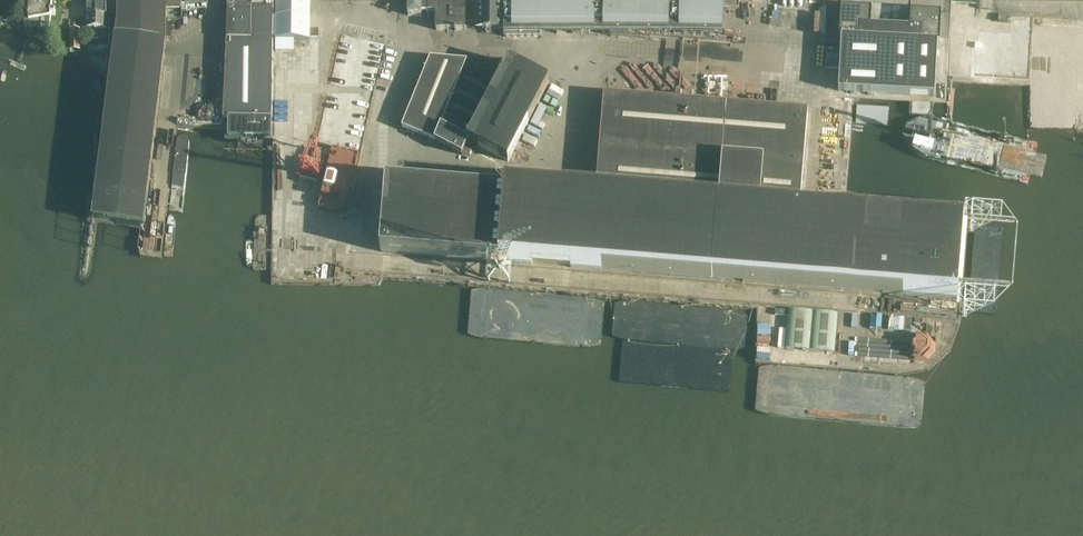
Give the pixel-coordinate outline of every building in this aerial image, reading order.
[(52,2),(30,0),(28,25),(41,27),(41,28),(50,29),(51,16),(55,17),(56,12),(51,12),(52,2)] [(106,16),(106,3),(115,3),(115,0),(85,0),(85,3),(87,3),(87,15),(106,16)] [(93,221),(143,227),(166,42),(166,10),(182,10),(182,6),(208,5),(208,0),(117,0),(117,21),(116,31),(93,221)] [(224,119),(272,120),(274,7),(274,0),(227,0),(227,37),(226,37),(224,119)] [(274,40),(275,40),(275,52),(294,52),(294,41),(309,41),(310,41),(311,0),(275,0),(275,18),(274,18),(274,40)] [(408,15),(422,15),(422,11),(428,11),(428,12),(436,12),(436,30),(455,30),(455,32),(456,32),(456,30),(465,30),(465,0),(408,0),(408,15)] [(476,24),(482,29),(496,29),(505,29),(505,37),(540,37),(540,29),(723,30),(724,8),(739,9),(739,0),(476,0),(476,24)] [(886,94),(890,26),(870,25),(871,8),(840,6),(838,38),(840,38),(838,91),(886,94)] [(890,26),(886,94),(934,96),(937,43),(939,43),(941,12),(910,10),(909,27),(890,26)] [(106,29),(106,16),(87,15),(87,29),(106,29)] [(80,29),(69,29),(69,43),(79,43),(80,29)] [(504,63),(430,58),(402,128),(435,141),(462,156),(469,157),(473,149),(468,146),(469,142),(508,162),(549,83),(509,62),(507,65),(504,63)] [(808,112),(604,95),(595,195),(505,188),(505,193),(386,183),(381,252),(958,300),(964,226),(949,224),(950,215),(800,203),(808,112)] [(789,311),(786,349),(790,349),(834,352),(837,315),(793,311),(789,311)]
